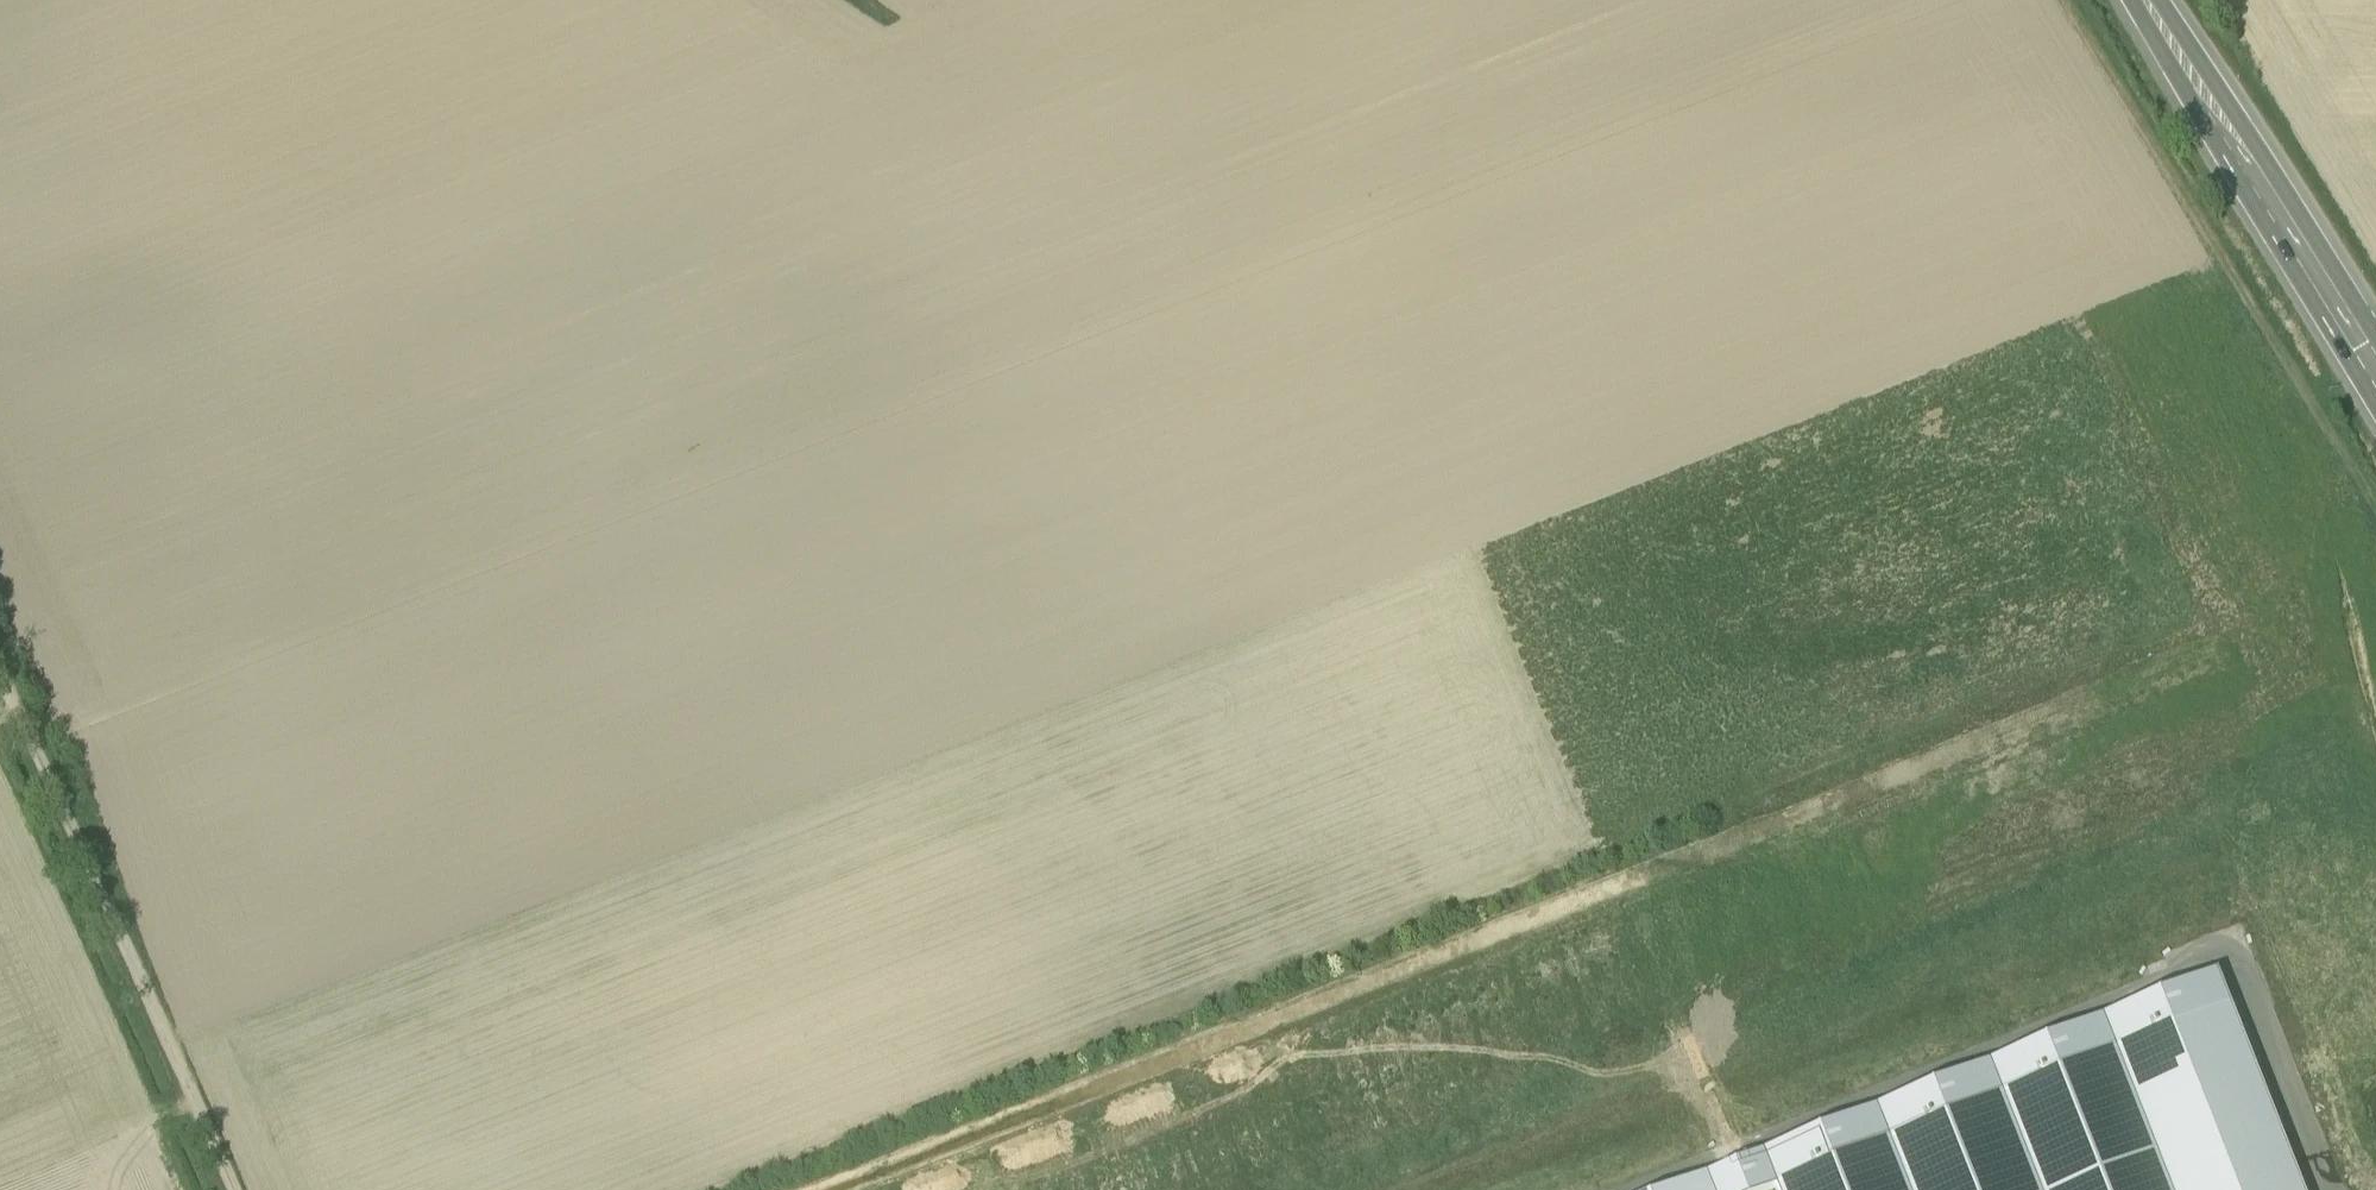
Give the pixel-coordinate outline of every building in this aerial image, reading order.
[(1671,1189),(1717,1189),(1711,1174),(1671,1189)]
